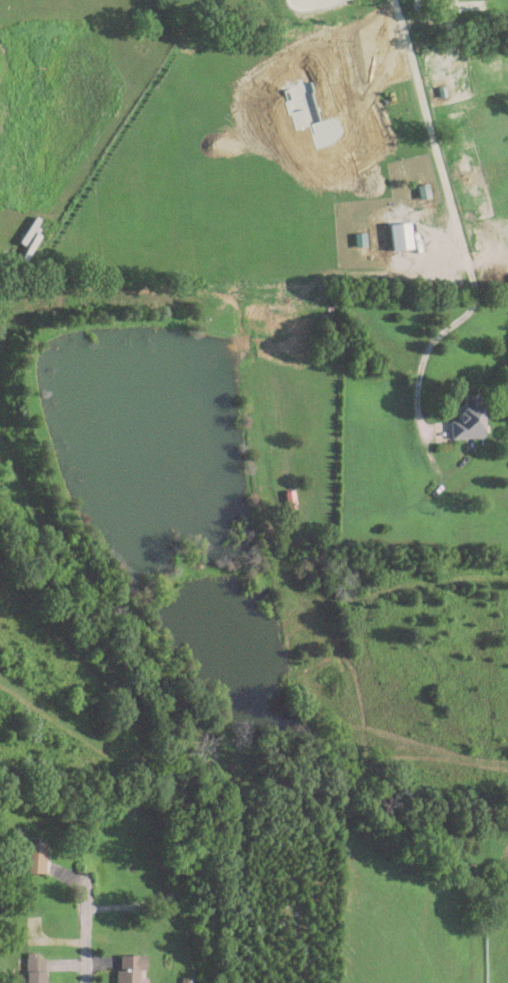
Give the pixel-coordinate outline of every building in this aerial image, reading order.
[(486,0),(444,1),(445,9),(487,9),(486,0)] [(487,394),(464,395),(464,419),(453,419),(453,437),(487,436),(487,394)] [(47,870),(47,840),(24,840),(24,870),(47,870)] [(27,951),(27,982),(46,982),(46,951),(27,951)] [(142,968),(148,968),(148,953),(119,953),(119,982),(142,982),(142,968)]
